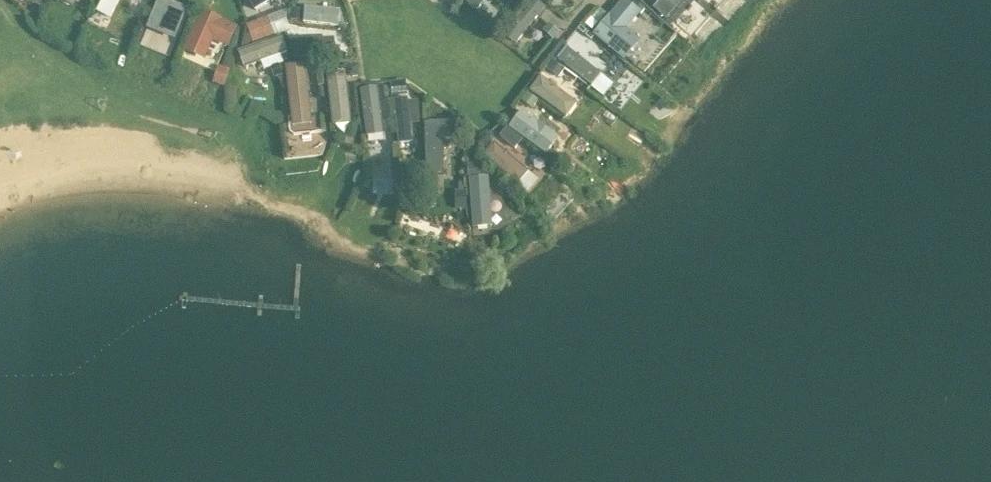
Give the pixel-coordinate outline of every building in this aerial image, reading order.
[(111,14),(117,0),(102,0),(98,9),(111,14)] [(157,37),(171,4),(162,0),(155,0),(142,30),(157,37)] [(476,14),(488,0),(467,0),(464,3),(476,14)] [(624,61),(641,40),(628,29),(642,12),(627,0),(622,0),(610,14),(593,34),(624,61)] [(654,8),(666,19),(683,0),(662,0),(654,8)] [(678,14),(694,28),(708,11),(695,0),(689,0),(678,14)] [(502,38),(516,49),(545,12),(530,1),(502,38)] [(236,25),(201,9),(183,49),(204,59),(212,39),(228,46),(236,25)] [(305,9),(303,23),(339,27),(341,13),(305,9)] [(290,10),(289,20),(301,21),(302,12),(290,10)] [(702,46),(721,23),(710,13),(690,37),(702,46)] [(245,27),(251,43),(288,30),(282,14),(245,27)] [(592,31),(598,25),(592,19),(586,26),(592,31)] [(558,33),(548,25),(543,31),(552,39),(558,33)] [(582,29),(572,42),(622,80),(632,67),(582,29)] [(281,41),(238,55),(243,69),(286,55),(281,41)] [(291,43),(291,58),(334,56),(334,41),(291,43)] [(570,45),(558,60),(605,96),(617,81),(570,45)] [(552,62),(547,68),(559,76),(563,70),(552,62)] [(291,110),(293,126),(312,124),(306,64),(286,66),(291,110)] [(281,65),(270,69),(274,79),(284,75),(281,65)] [(347,66),(348,73),(352,76),(358,75),(357,65),(347,66)] [(228,71),(228,70),(218,67),(215,80),(214,81),(224,84),(228,71)] [(317,71),(318,78),(318,87),(326,86),(326,77),(325,71),(317,71)] [(345,75),(329,77),(335,129),(352,127),(345,75)] [(544,79),(535,91),(565,113),(575,101),(544,79)] [(391,85),(392,97),(406,96),(405,84),(391,85)] [(384,87),(386,101),(393,100),(391,86),(384,87)] [(360,94),(367,140),(384,138),(378,91),(360,94)] [(538,100),(528,92),(523,100),(533,107),(538,100)] [(407,101),(394,102),(399,147),(412,146),(407,101)] [(509,127),(546,155),(559,137),(522,110),(509,127)] [(453,118),(424,119),(425,171),(442,170),(441,135),(454,135),(453,118)] [(507,127),(500,136),(515,148),(522,139),(507,127)] [(528,172),(494,144),(484,157),(517,185),(528,172)] [(467,165),(468,177),(479,177),(478,164),(467,165)] [(535,188),(541,176),(530,170),(523,181),(535,188)] [(470,182),(473,233),(491,232),(488,181),(470,182)] [(466,192),(455,192),(456,208),(466,208),(466,192)]
